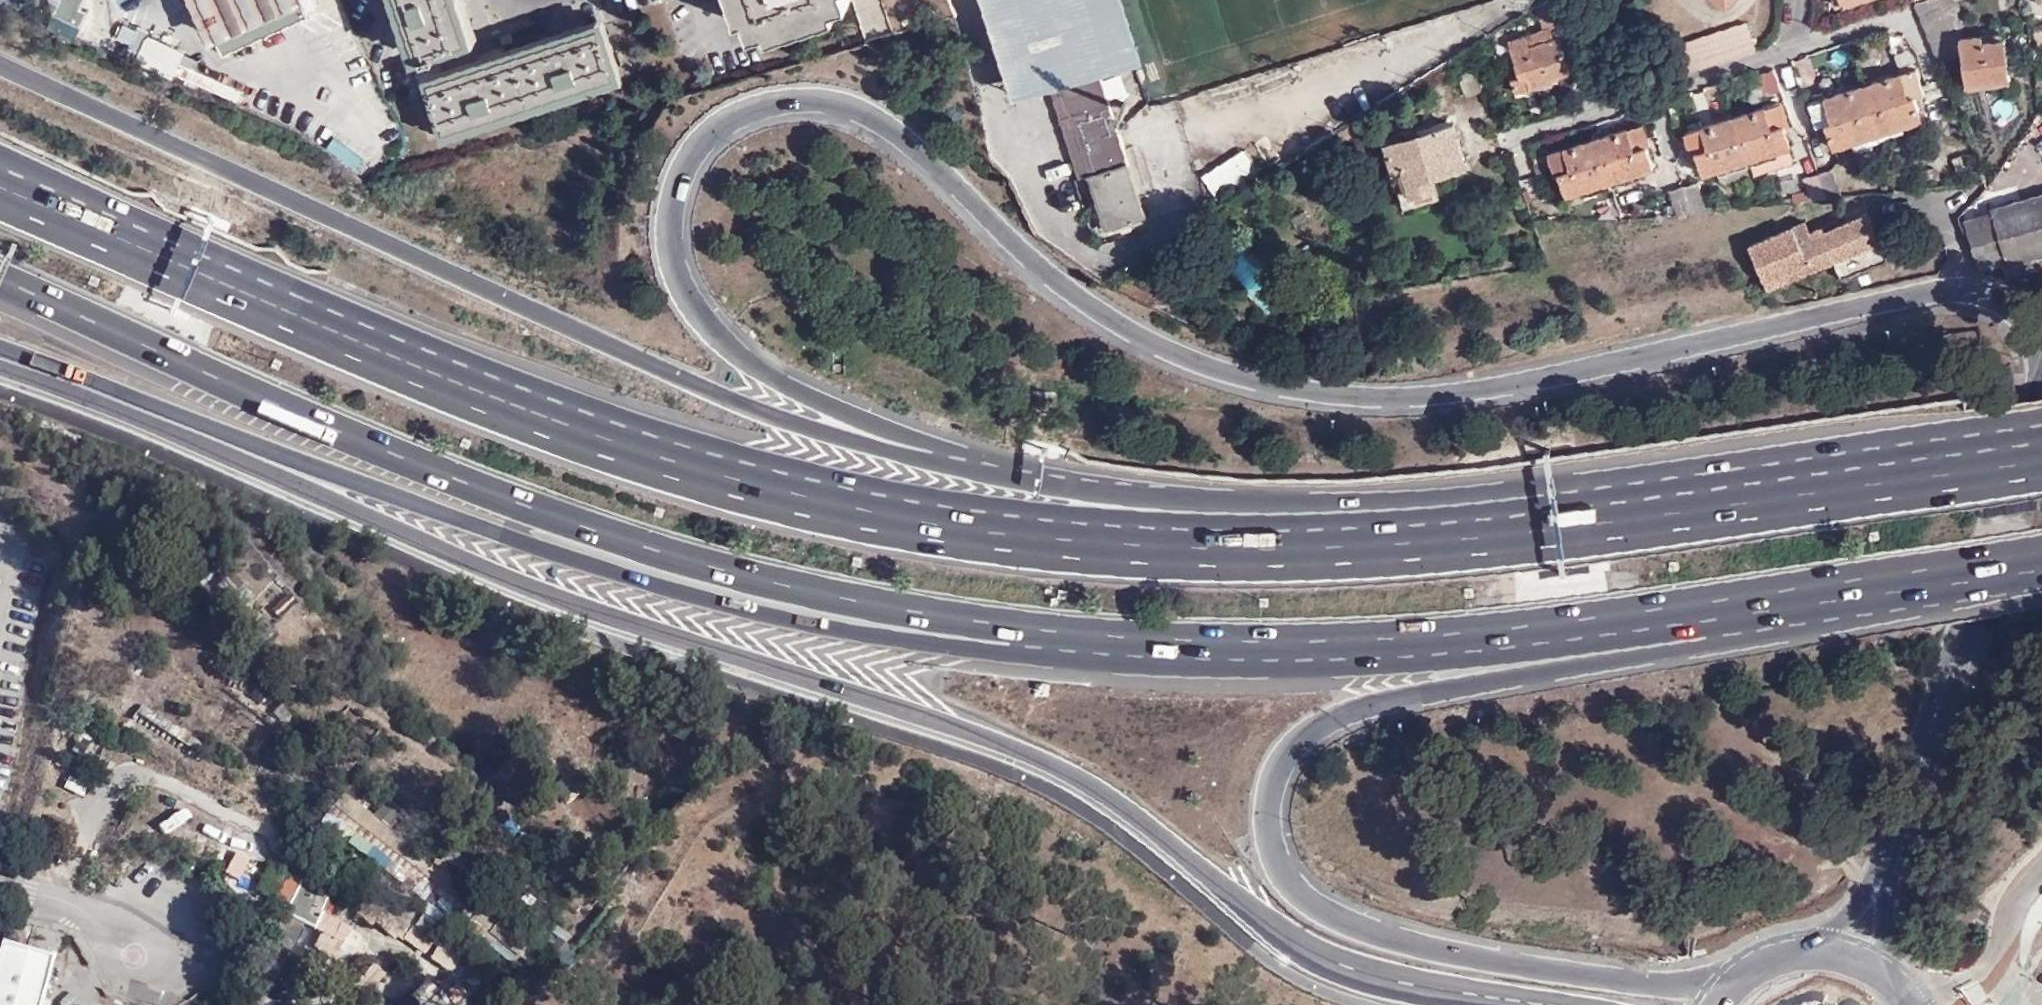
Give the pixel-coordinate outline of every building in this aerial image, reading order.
[(52,15),(80,28),(85,15),(79,12),(85,0),(60,0),(52,15)] [(225,54),(311,13),(304,0),(201,0),(225,54)] [(428,46),(476,31),(466,0),(413,0),(428,46)] [(754,33),(853,4),(851,0),(744,0),(754,33)] [(1018,99),(1137,63),(1117,0),(986,0),(1018,99)] [(1938,65),(1954,59),(1937,17),(1956,11),(1952,0),(1910,0),(1938,65)] [(1963,34),(1956,11),(1937,17),(1954,59),(1959,57),(1958,45),(1956,35),(1963,34)] [(481,62),(434,80),(450,125),(623,62),(606,17),(552,37),(481,62)] [(1674,76),(1755,49),(1746,20),(1666,46),(1674,76)] [(1539,31),(1507,39),(1518,76),(1524,75),(1527,87),(1553,78),(1552,74),(1567,70),(1557,37),(1542,40),(1539,31)] [(1980,43),(1978,32),(1963,34),(1956,35),(1958,45),(1980,43)] [(134,58),(182,79),(191,59),(180,54),(182,51),(145,34),(134,58)] [(1958,45),(1959,57),(1963,86),(2005,81),(2000,40),(1980,43),(1958,45)] [(1773,66),(1758,70),(1764,92),(1780,88),(1773,66)] [(1911,68),(1808,102),(1812,119),(1820,116),(1830,147),(1919,118),(1910,88),(1917,85),(1911,68)] [(1091,177),(1130,166),(1101,76),(1063,88),(1091,177)] [(1781,100),(1685,131),(1689,146),(1693,145),(1702,173),(1790,145),(1781,117),(1786,115),(1781,100)] [(1413,192),(1433,185),(1438,184),(1435,173),(1453,167),(1451,161),(1466,157),(1455,120),(1388,140),(1394,164),(1395,165),(1405,162),(1413,192)] [(1547,153),(1551,167),(1553,166),(1563,194),(1650,166),(1641,139),(1646,137),(1641,123),(1547,153)] [(1535,171),(1551,167),(1547,153),(1544,145),(1529,150),(1535,171)] [(1436,196),(1433,185),(1413,192),(1405,162),(1395,165),(1406,204),(1436,196)] [(1147,220),(1130,166),(1091,177),(1108,232),(1147,220)] [(1826,197),(1842,196),(1833,167),(1817,172),(1826,197)] [(1813,199),(1826,197),(1817,172),(1804,177),(1813,199)] [(1982,199),(2003,265),(2007,276),(2030,268),(2029,266),(2027,258),(2041,253),(2041,199),(2021,206),(2016,188),(1990,197),(1982,199)] [(2003,265),(1982,199),(1967,220),(1970,228),(1968,230),(1983,271),(2003,265)] [(1868,214),(1811,238),(1824,267),(1834,262),(1880,243),(1868,214)] [(1824,267),(1811,238),(1805,223),(1750,246),(1768,290),(1824,267)] [(1880,243),(1834,262),(1842,282),(1888,262),(1880,243)] [(355,806),(342,796),(333,809),(346,819),(355,806)] [(355,806),(346,819),(412,870),(405,878),(413,884),(421,876),(473,916),(471,920),(483,930),(476,939),(489,949),(494,941),(519,959),(527,948),(529,945),(483,907),(486,904),(451,879),(435,865),(355,806)] [(227,878),(251,891),(253,892),(265,868),(265,866),(252,857),(249,860),(239,852),(225,844),(215,861),(227,878)] [(265,868),(253,892),(270,902),(283,877),(265,868)] [(268,906),(282,914),(303,883),(287,876),(284,874),(283,877),(270,902),(268,906)] [(303,883),(282,914),(284,915),(303,925),(333,940),(341,925),(330,919),(320,914),(330,895),(303,883)] [(352,902),(358,907),(366,898),(360,893),(352,902)] [(339,900),(330,895),(320,914),(330,919),(339,900)] [(366,898),(358,907),(362,912),(359,916),(372,927),(385,911),(366,898)] [(395,919),(398,922),(413,932),(416,928),(491,981),(500,970),(458,941),(453,947),(439,937),(440,932),(435,923),(405,903),(395,919)] [(284,915),(280,922),(264,945),(238,1004),(263,1004),(303,925),(284,915)] [(391,932),(398,922),(395,919),(390,915),(382,926),(391,932)] [(264,945),(280,922),(272,917),(256,939),(264,945)] [(351,930),(341,925),(333,940),(344,944),(351,930)] [(41,1002),(53,958),(0,943),(0,944),(0,1004),(40,1004),(41,1002)] [(527,948),(519,959),(527,964),(535,954),(527,948)] [(454,985),(439,999),(444,1004),(460,990),(454,985)] [(475,1001),(460,990),(444,1004),(470,1004),(475,1001)] [(444,1004),(439,999),(436,996),(426,1004),(444,1004)]
